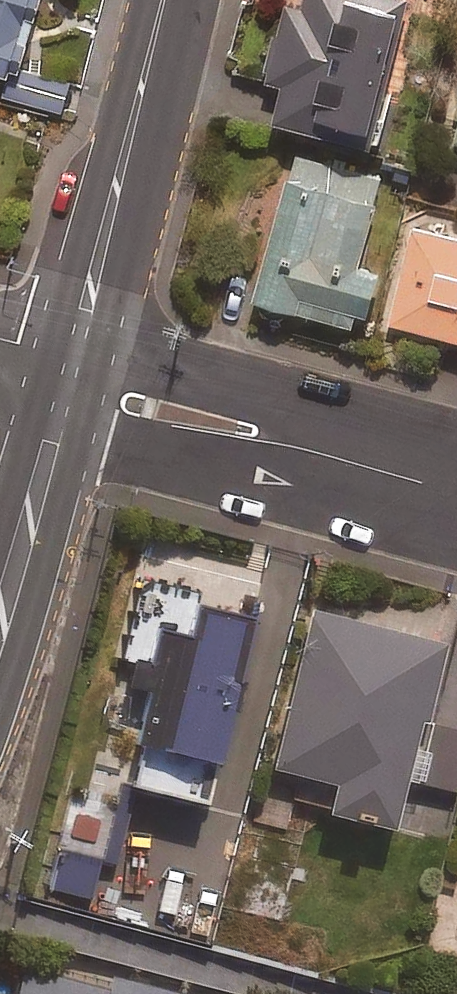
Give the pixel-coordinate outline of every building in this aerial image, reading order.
[(15,63),(33,0),(0,0),(0,69),(7,71),(0,93),(61,110),(70,79),(15,63)] [(266,75),(279,79),(270,114),(377,142),(385,111),(370,107),(398,0),(285,0),(266,75)] [(380,178),(291,153),(252,295),(360,325),(376,267),(357,262),(380,178)] [(409,227),(387,320),(456,337),(456,239),(409,227)] [(249,617),(145,591),(122,681),(149,688),(126,783),(203,802),(249,617)] [(313,611),(270,765),(331,782),(323,810),(387,828),(400,777),(453,792),(456,777),(456,730),(420,720),(440,646),(313,611)] [(90,898),(100,856),(115,860),(132,792),(74,778),(46,887),(90,898)] [(23,968),(16,993),(169,993),(101,976),(98,988),(23,968)]
